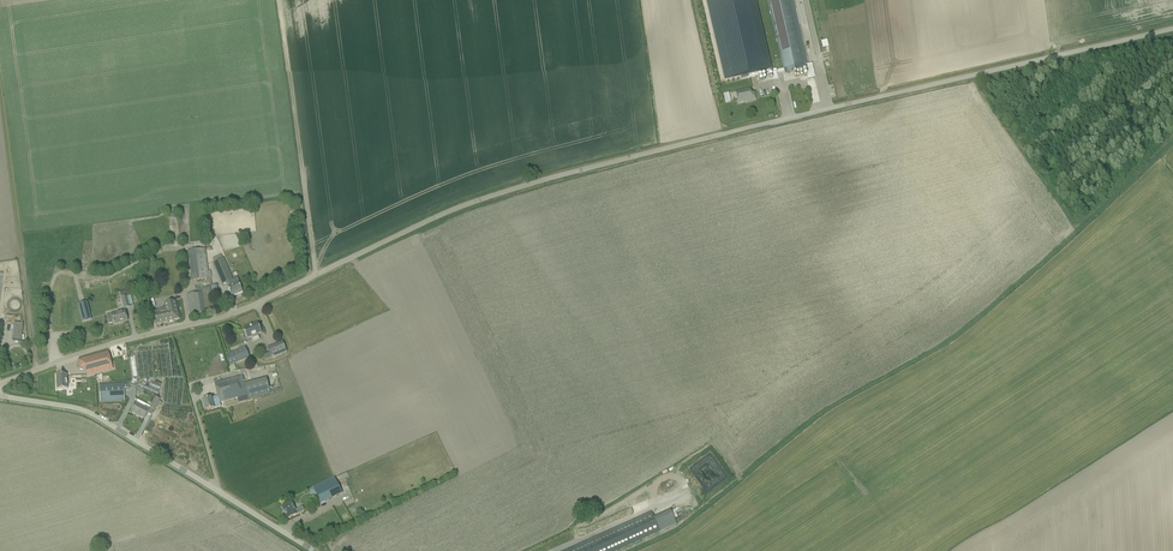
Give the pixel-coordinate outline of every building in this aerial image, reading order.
[(725,80),(740,77),(741,79),(747,78),(747,75),(771,70),(755,0),(706,0),(725,80)] [(784,74),(805,69),(789,0),(768,0),(784,74)] [(815,78),(807,79),(813,103),(820,102),(815,78)] [(735,93),(738,103),(755,99),(753,93),(750,94),(749,89),(735,93)] [(188,258),(189,258),(191,281),(209,279),(205,249),(187,250),(188,258)] [(227,283),(229,287),(227,287),(231,297),(242,292),(238,283),(234,285),(227,268),(228,267),(224,257),(212,262),(222,285),(227,283)] [(187,294),(191,319),(192,319),(214,315),(214,314),(210,286),(195,288),(196,292),(187,294)] [(129,307),(126,296),(121,297),(124,309),(129,307)] [(153,311),(155,319),(157,325),(179,319),(175,301),(164,303),(165,308),(153,311)] [(91,320),(87,303),(78,306),(82,322),(91,320)] [(111,315),(106,316),(108,324),(113,323),(113,325),(120,323),(119,322),(127,320),(125,311),(111,315)] [(21,341),(24,324),(15,323),(12,340),(21,341)] [(257,323),(243,329),(247,339),(251,337),(253,342),(259,339),(257,335),(261,333),(257,323)] [(271,359),(285,353),(287,352),(282,342),(266,348),(271,359)] [(249,358),(245,347),(225,355),(230,366),(249,358)] [(77,360),(80,368),(84,367),(86,376),(112,369),(108,352),(77,360)] [(66,374),(56,375),(57,390),(67,389),(66,374)] [(246,396),(241,376),(214,383),(218,396),(202,401),(205,411),(221,407),(220,403),(246,396)] [(125,401),(124,395),(124,389),(129,389),(129,384),(99,385),(100,402),(125,401)] [(155,409),(160,400),(156,397),(150,407),(155,409)] [(136,402),(134,407),(131,412),(144,419),(150,408),(145,406),(145,407),(136,402)] [(334,477),(312,487),(320,504),(342,493),(334,477)] [(295,510),(291,503),(282,507),(287,519),(304,511),(302,507),(295,510)] [(646,514),(564,550),(617,550),(660,532),(653,516),(651,512),(646,514)]
